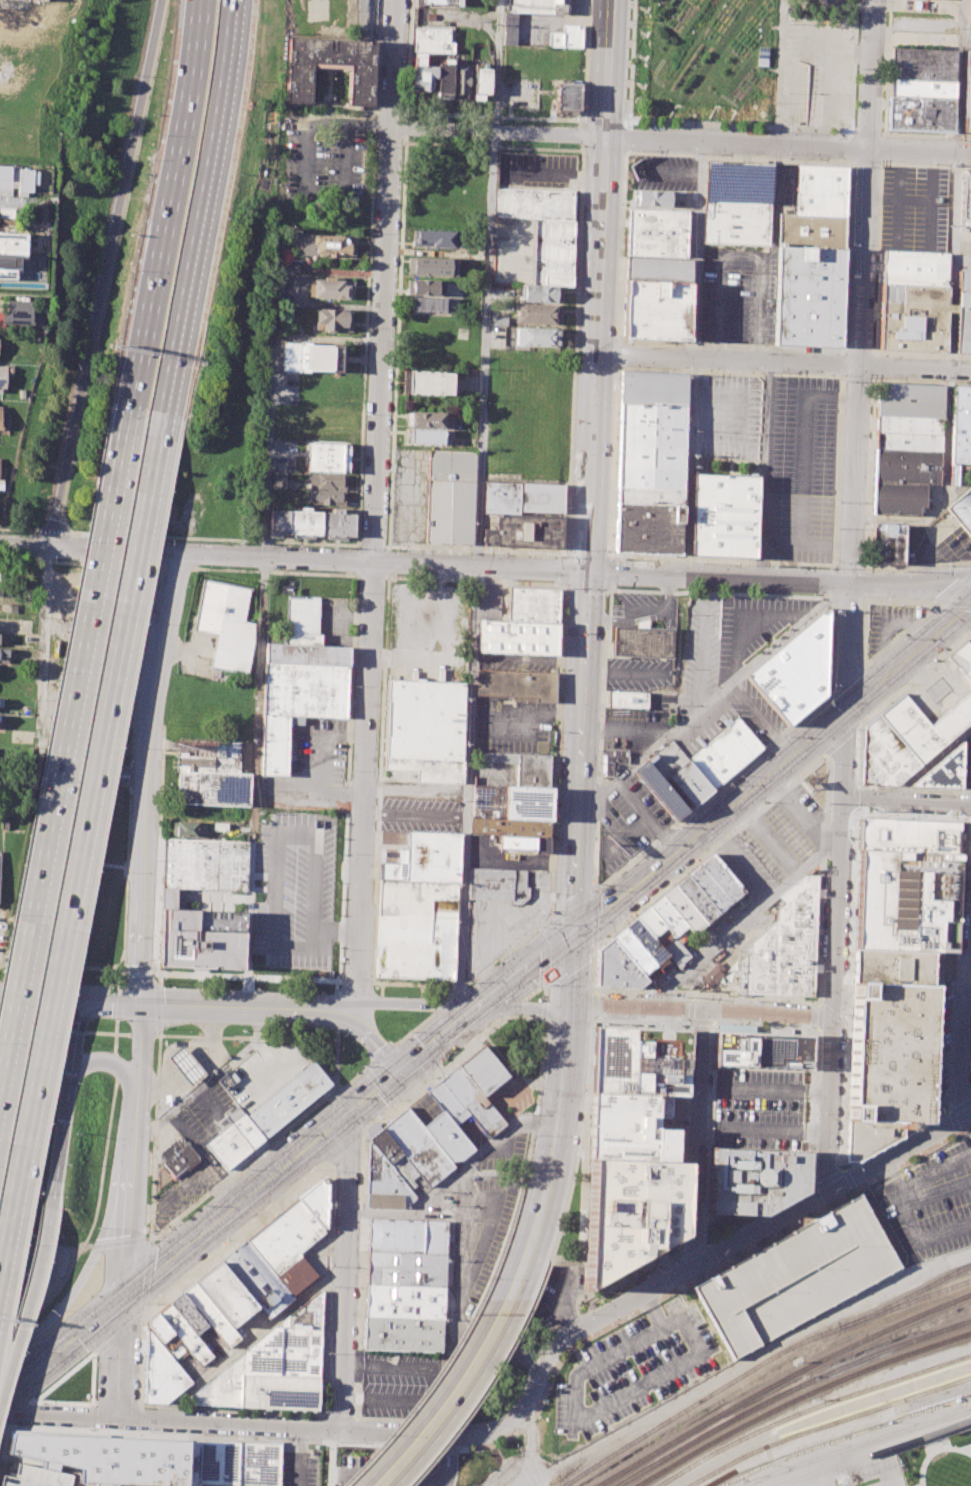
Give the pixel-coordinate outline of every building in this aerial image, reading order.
[(509,11),(509,0),(571,0),(570,14),(509,11)] [(583,25),(582,47),(548,46),(549,32),(563,32),(563,24),(583,25)] [(415,27),(414,40),(449,42),(450,28),(415,27)] [(287,103),(313,104),(315,64),(351,66),(349,105),(374,106),(377,43),(290,38),(287,103)] [(414,40),(414,51),(426,52),(453,53),(454,42),(449,42),(414,40)] [(890,79),(891,48),(957,51),(955,82),(890,79)] [(414,51),(412,91),(433,92),(433,78),(436,78),(437,66),(426,65),(426,52),(414,51)] [(438,62),(437,93),(452,93),(453,63),(438,62)] [(469,94),(453,93),(454,68),(470,69),(469,94)] [(475,68),(474,94),(490,95),(491,68),(475,68)] [(889,96),(890,79),(955,82),(954,98),(889,96)] [(557,82),(556,109),(580,110),(581,83),(557,82)] [(952,130),(888,127),(889,96),(954,98),(952,130)] [(707,161),(704,243),(772,246),(776,164),(707,161)] [(798,165),(847,167),(844,216),(795,215),(796,206),(798,165)] [(13,196),(13,194),(32,195),(32,184),(36,184),(37,168),(0,166),(0,195),(13,196)] [(962,172),(970,172),(970,231),(959,230),(962,172)] [(497,188),(578,190),(577,218),(534,217),(496,216),(497,188)] [(636,190),(677,192),(676,208),(636,206),(636,190)] [(629,210),(627,255),(685,258),(688,213),(629,210)] [(534,217),(531,285),(493,282),(496,216),(534,217)] [(575,286),(556,286),(531,285),(534,217),(577,218),(575,286)] [(413,230),(455,231),(455,248),(413,246),(413,230)] [(14,282),(0,282),(0,234),(26,235),(25,258),(20,258),(20,275),(15,274),(14,282)] [(356,236),(355,255),(337,254),(337,258),(329,257),(330,253),(316,253),(316,244),(313,244),(313,234),(356,236)] [(776,344),(779,249),(840,250),(838,346),(776,344)] [(882,250),(896,251),(929,252),(948,252),(947,287),(881,283),(882,250)] [(954,352),(970,353),(970,256),(958,255),(954,352)] [(413,256),(451,258),(450,276),(413,274),(413,256)] [(627,282),(627,257),(691,259),(690,284),(627,282)] [(281,258),(281,273),(293,274),(293,259),(281,258)] [(314,279),(313,298),(354,300),(355,281),(314,279)] [(412,279),(411,295),(438,296),(439,280),(412,279)] [(627,282),(690,284),(688,339),(625,337),(626,305),(627,282)] [(881,283),(947,287),(944,352),(879,349),(881,283)] [(524,284),(531,285),(556,286),(555,302),(523,301),(524,284)] [(412,297),(412,311),(447,312),(448,298),(412,297)] [(3,300),(32,301),(31,326),(2,325),(3,300)] [(556,305),(555,324),(515,323),(515,303),(556,305)] [(316,308),(351,310),(350,332),(315,330),(316,308)] [(494,316),(508,317),(508,326),(493,325),(494,316)] [(559,328),(558,346),(516,345),(517,327),(559,328)] [(299,371),(282,371),(283,342),(300,342),(299,371)] [(300,342),(299,371),(343,373),(345,344),(300,342)] [(409,370),(454,372),(453,395),(408,393),(409,370)] [(622,371),(617,549),(686,552),(692,374),(622,371)] [(878,383),(876,450),(942,452),(945,386),(878,383)] [(945,386),(970,387),(970,464),(942,462),(945,386)] [(411,411),(410,427),(445,429),(445,412),(411,411)] [(411,428),(410,443),(448,444),(448,430),(411,428)] [(309,442),(343,444),(342,472),(307,471),(309,442)] [(430,449),(426,542),(473,544),(476,451),(430,449)] [(876,450),(875,483),(941,486),(942,462),(942,452),(876,450)] [(273,472),(272,488),(284,488),(285,473),(273,472)] [(346,475),(309,473),(309,488),(345,490),(346,475)] [(753,557),(757,477),(694,474),(691,554),(753,557)] [(520,482),(485,481),(484,512),(497,513),(519,514),(520,482)] [(563,515),(519,514),(520,482),(564,484),(563,515)] [(874,514),(875,483),(927,485),(927,508),(921,508),(921,515),(874,514)] [(967,487),(970,492),(970,538),(945,506),(967,487)] [(345,491),(315,490),(314,503),(345,505),(345,491)] [(271,510),(270,533),(354,536),(355,513),(343,513),(343,509),(333,508),(333,512),(311,511),(311,508),(301,507),(301,511),(271,510)] [(563,515),(561,548),(483,545),(484,528),(496,529),(497,513),(519,514),(563,515)] [(903,525),(902,561),(873,560),(874,524),(903,525)] [(204,580),(195,629),(217,634),(211,666),(222,669),(247,674),(256,624),(244,622),(250,589),(204,580)] [(507,621),(509,586),(559,588),(557,623),(507,621)] [(287,596),(285,644),(321,645),(321,634),(318,634),(319,597),(287,596)] [(747,677),(787,726),(825,695),(828,609),(747,677)] [(13,630),(0,629),(0,618),(14,618),(13,630)] [(478,649),(557,652),(557,623),(507,621),(499,621),(480,620),(478,649)] [(614,656),(672,658),(673,629),(615,626),(614,656)] [(967,640),(948,655),(970,682),(970,645),(967,640)] [(266,643),(265,662),(349,666),(350,647),(321,645),(285,644),(266,643)] [(8,649),(0,648),(0,661),(7,661),(8,649)] [(265,662),(349,666),(347,718),(304,716),(289,715),(289,723),(287,775),(260,774),(263,714),(265,662)] [(476,695),(535,698),(535,702),(555,703),(556,670),(477,666),(476,695)] [(389,679),(464,682),(461,783),(416,781),(417,770),(385,768),(389,679)] [(608,709),(647,710),(648,694),(609,692),(608,709)] [(863,784),(897,787),(970,723),(970,692),(931,726),(904,692),(869,722),(865,729),(863,784)] [(763,749),(713,789),(688,760),(738,717),(763,749)] [(177,771),(176,771),(177,751),(194,752),(194,740),(240,741),(239,773),(177,771)] [(646,760),(662,780),(666,776),(692,807),(713,789),(688,760),(671,740),(646,760)] [(911,787),(959,788),(960,741),(911,787)] [(517,763),(474,761),(474,751),(552,754),(550,788),(516,787),(517,763)] [(605,776),(612,777),(629,764),(629,752),(614,752),(614,756),(602,755),(601,773),(605,773),(605,776)] [(646,760),(632,771),(674,822),(688,811),(662,780),(646,760)] [(177,771),(239,773),(250,773),(249,807),(176,803),(177,771)] [(516,787),(506,786),(505,817),(549,819),(550,788),(516,787)] [(205,820),(205,806),(174,805),(173,818),(205,820)] [(470,816),(505,817),(549,819),(548,837),(499,835),(470,834),(470,816)] [(856,950),(862,817),(960,821),(955,954),(856,950)] [(173,820),(205,822),(204,833),(196,832),(196,837),(172,835),(173,820)] [(407,831),(406,849),(406,864),(405,881),(458,882),(460,833),(407,831)] [(498,850),(501,850),(501,852),(548,854),(548,837),(499,835),(498,850)] [(164,838),(248,841),(246,890),(162,886),(164,838)] [(406,864),(406,849),(397,849),(397,863),(406,864)] [(701,864),(714,853),(746,891),(733,902),(701,864)] [(405,881),(406,864),(397,863),(380,863),(380,880),(405,881)] [(689,874),(701,864),(733,902),(721,912),(689,874)] [(468,899),(511,901),(511,904),(521,904),(529,897),(529,887),(526,887),(526,870),(469,868),(468,899)] [(676,884),(689,874),(721,912),(708,923),(676,884)] [(820,876),(807,875),(779,898),(787,905),(778,912),(779,920),(741,957),(739,995),(815,998),(820,876)] [(458,882),(454,980),(375,977),(380,880),(405,881),(458,882)] [(663,896),(676,884),(708,923),(705,926),(705,929),(696,936),(688,925),(663,896)] [(651,906),(663,896),(688,925),(675,936),(651,906)] [(639,916),(651,906),(675,936),(692,955),(681,965),(671,953),(639,916)] [(162,908),(244,912),(243,971),(158,966),(162,908)] [(626,927),(639,916),(671,953),(657,965),(626,927)] [(620,932),(626,927),(657,965),(659,972),(650,979),(614,937),(620,932)] [(650,979),(641,987),(597,985),(599,950),(614,937),(650,979)] [(856,950),(853,987),(846,1162),(859,1163),(926,1125),(933,954),(856,950)] [(592,1094),(595,1028),(686,1032),(683,1098),(674,1098),(592,1094)] [(717,1034),(715,1068),(812,1071),(813,1038),(717,1034)] [(190,1085),(167,1057),(182,1045),(205,1073),(190,1085)] [(462,1065),(486,1046),(513,1078),(488,1098),(462,1065)] [(250,1117),(315,1062),(333,1084),(268,1140),(250,1117)] [(445,1111),(429,1091),(462,1065),(488,1098),(507,1124),(489,1139),(484,1135),(469,1117),(458,1126),(445,1111)] [(592,1094),(590,1162),(672,1163),(674,1098),(592,1094)] [(383,1128),(409,1106),(425,1128),(456,1167),(432,1187),(383,1128)] [(425,1128),(445,1111),(458,1126),(478,1151),(456,1167),(425,1128)] [(234,1124),(247,1114),(250,1117),(268,1140),(255,1151),(234,1124)] [(206,1145),(234,1124),(255,1151),(228,1172),(206,1145)] [(366,1209),(368,1145),(371,1145),(369,1140),(383,1128),(432,1187),(407,1210),(366,1209)] [(182,1137),(161,1153),(162,1164),(175,1180),(201,1158),(182,1137)] [(807,1155),(806,1182),(806,1188),(766,1210),(734,1211),(712,1211),(713,1151),(807,1155)] [(590,1162),(587,1266),(587,1292),(666,1249),(681,1241),(681,1164),(672,1163),(590,1162)] [(296,1297),(322,1277),(304,1254),(328,1232),(329,1183),(326,1180),(249,1241),(296,1297)] [(865,1197),(903,1264),(736,1360),(698,1286),(702,1283),(865,1197)] [(368,1218),(367,1250),(450,1254),(451,1221),(368,1218)] [(223,1261),(249,1241),(296,1297),(271,1321),(263,1310),(223,1261)] [(367,1250),(450,1254),(448,1287),(366,1283),(367,1250)] [(197,1282),(223,1261),(263,1310),(237,1331),(197,1282)] [(181,1293),(195,1282),(240,1338),(227,1349),(208,1326),(181,1293)] [(448,1287),(447,1320),(365,1317),(366,1283),(448,1287)] [(324,1291),(323,1331),(285,1329),(276,1329),(324,1291)] [(169,1303),(181,1293),(208,1326),(196,1335),(169,1303)] [(155,1314),(169,1303),(196,1335),(213,1356),(199,1368),(155,1314)] [(191,1382),(147,1326),(147,1321),(155,1314),(199,1368),(203,1373),(191,1382)] [(447,1320),(446,1350),(364,1347),(365,1317),(447,1320)] [(276,1329),(285,1329),(283,1377),(245,1376),(246,1352),(276,1329)] [(323,1331),(322,1377),(283,1377),(285,1329),(323,1331)] [(190,1384),(167,1405),(145,1404),(147,1330),(190,1384)] [(244,1408),(192,1407),(192,1396),(246,1352),(245,1376),(244,1408)] [(322,1377),(321,1409),(244,1408),(245,1376),(283,1377),(322,1377)] [(6,1454),(77,1470),(77,1482),(93,1483),(93,1485),(114,1485),(114,1484),(160,1485),(183,1485),(186,1440),(10,1433),(6,1454)] [(199,1484),(199,1485),(187,1485),(188,1440),(238,1442),(236,1485),(199,1484)] [(279,1444),(278,1485),(257,1485),(236,1485),(238,1442),(279,1444)] [(0,1483),(0,1485),(68,1485),(71,1474),(5,1460),(0,1483)]
